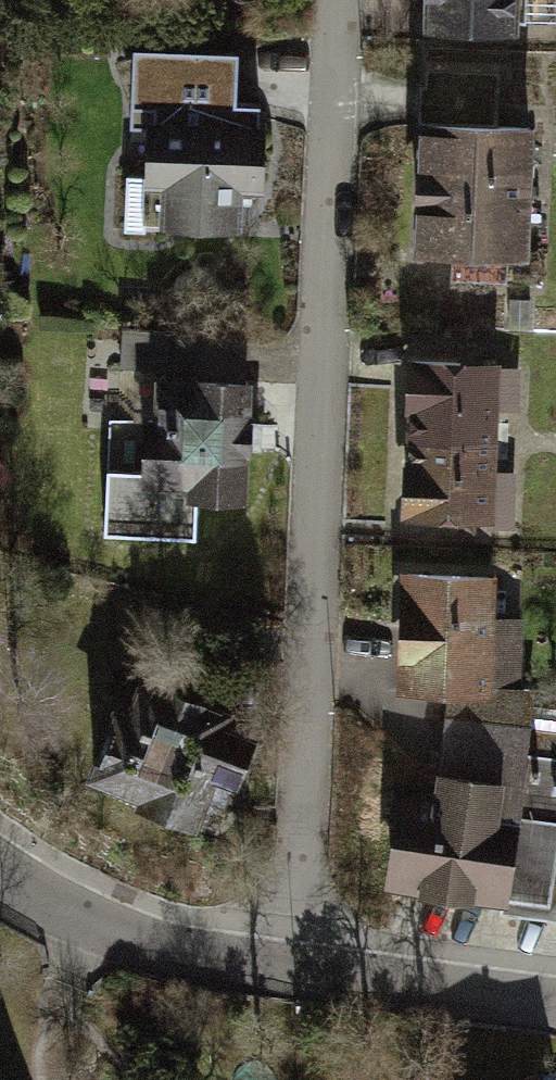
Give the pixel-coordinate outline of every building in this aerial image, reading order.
[(423,52),(553,55),(554,0),(424,0),(423,52)] [(264,85),(125,84),(125,212),(263,213),(264,85)] [(548,120),(421,120),(421,279),(548,279),(548,120)] [(528,352),(418,351),(415,523),(506,525),(507,468),(526,468),(528,352)] [(242,355),(94,354),(93,504),(241,505),(242,355)] [(536,563),(406,557),(399,689),(421,690),(529,695),(536,563)] [(270,714),(133,654),(76,784),(213,843),(270,714)] [(421,690),(414,762),(539,774),(542,744),(548,702),(529,695),(421,690)] [(414,762),(400,896),(555,912),(555,745),(542,744),(539,774),(414,762)]
